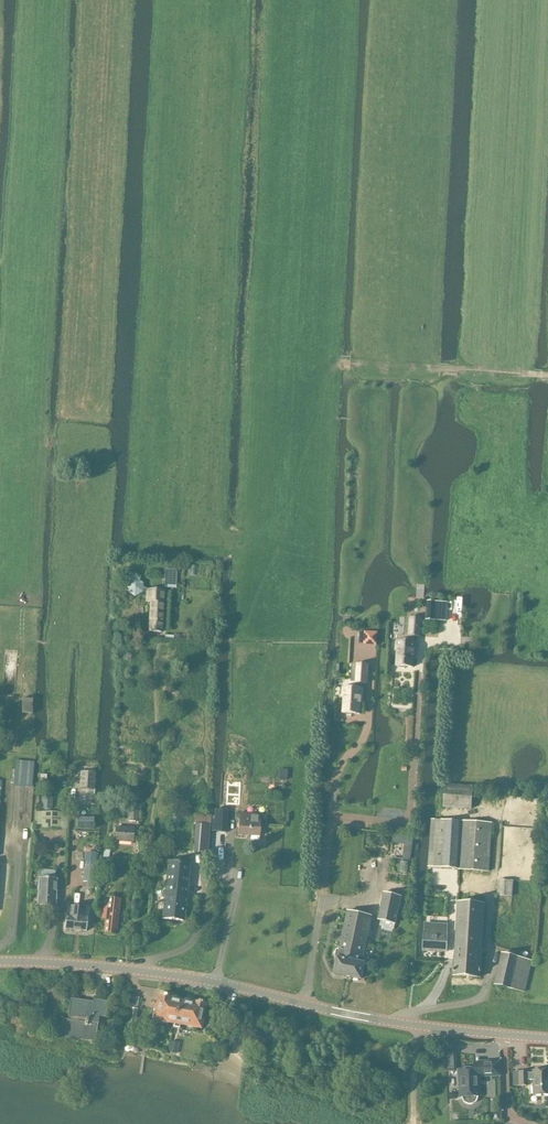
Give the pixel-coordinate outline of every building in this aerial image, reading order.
[(165,575),(164,588),(174,588),(174,576),(174,570),(165,570),(165,575)] [(143,593),(143,592),(143,587),(143,583),(135,578),(127,583),(127,592),(128,593),(134,597),(143,593)] [(143,587),(143,592),(144,592),(146,593),(146,601),(151,602),(150,632),(161,632),(163,602),(162,602),(163,590),(146,589),(144,588),(143,587)] [(427,601),(426,620),(446,621),(448,603),(427,601)] [(420,637),(421,618),(410,617),(409,636),(398,635),(398,641),(396,641),(396,650),(397,650),(396,666),(399,666),(400,668),(405,669),(406,667),(413,667),(414,650),(416,650),(416,643),(415,643),(415,642),(414,642),(415,636),(420,637)] [(367,683),(368,665),(357,664),(356,688),(345,687),(345,688),(343,688),(342,697),(344,697),(343,713),(345,713),(347,715),(351,715),(353,714),(360,714),(361,697),(362,697),(363,690),(361,690),(361,689),(361,688),(361,683),(367,683)] [(28,767),(13,766),(11,791),(27,792),(28,767)] [(80,772),(79,789),(94,790),(95,773),(80,772)] [(471,809),(472,786),(446,785),(444,807),(471,809)] [(42,796),(41,809),(51,810),(52,797),(42,796)] [(129,804),(127,822),(138,822),(140,822),(141,804),(139,804),(129,804)] [(227,832),(228,812),(217,811),(216,831),(227,832)] [(42,829),(59,829),(59,812),(42,812),(42,829)] [(193,851),(196,851),(208,852),(210,826),(211,815),(203,814),(195,814),(194,823),(195,823),(193,851)] [(260,837),(261,815),(239,814),(238,836),(260,837)] [(428,866),(459,869),(462,822),(431,820),(428,866)] [(462,822),(459,869),(489,871),(492,824),(462,822)] [(132,843),(133,829),(116,828),(114,841),(132,843)] [(104,869),(113,870),(114,859),(104,859),(104,869)] [(150,872),(162,873),(163,862),(151,861),(150,872)] [(184,921),(190,864),(168,862),(162,919),(184,921)] [(85,870),(84,876),(95,877),(96,865),(85,865),(85,870)] [(55,907),(57,880),(39,879),(37,906),(55,907)] [(512,897),(513,882),(498,881),(497,896),(512,897)] [(394,932),(403,897),(385,893),(379,920),(387,921),(385,930),(394,932)] [(120,899),(114,899),(109,898),(108,898),(107,910),(102,909),(101,919),(106,919),(104,933),(116,934),(120,899)] [(480,980),(485,907),(458,905),(453,978),(480,980)] [(86,931),(88,909),(67,907),(66,915),(65,929),(86,931)] [(348,912),(343,935),(367,940),(372,917),(348,912)] [(447,953),(448,935),(443,935),(443,932),(436,932),(436,935),(425,934),(424,952),(447,953)] [(362,964),(367,940),(343,935),(340,950),(337,951),(335,957),(338,959),(335,973),(361,979),(364,964),(362,964)] [(523,993),(530,962),(501,955),(493,985),(523,993)] [(156,1007),(154,1020),(161,1021),(163,1023),(165,1023),(168,1022),(174,1023),(178,1000),(170,998),(170,997),(166,996),(162,995),(159,995),(157,1003),(155,1002),(154,1007),(156,1007)] [(106,1018),(108,1001),(93,999),(93,1002),(71,999),(70,998),(67,1020),(62,1019),(60,1037),(95,1042),(99,1017),(105,1018),(106,1018)] [(174,1024),(173,1027),(179,1028),(179,1025),(186,1026),(188,1028),(190,1028),(193,1027),(200,1029),(205,1004),(201,1003),(201,1002),(197,1001),(197,1002),(194,1002),(195,1000),(184,998),(184,1001),(178,1000),(174,1023),(174,1024)] [(130,1008),(126,1029),(128,1029),(132,1030),(134,1030),(138,1009),(137,1009),(131,1008),(130,1008)] [(169,1052),(177,1054),(179,1042),(171,1041),(169,1052)] [(446,1051),(445,1051),(445,1071),(447,1071),(450,1071),(457,1070),(456,1051),(446,1051)] [(461,1096),(462,1096),(462,1099),(465,1102),(469,1104),(473,1104),(477,1102),(478,1098),(478,1096),(479,1096),(478,1075),(485,1075),(501,1074),(501,1060),(500,1060),(478,1061),(477,1062),(477,1064),(477,1069),(461,1070),(461,1096)] [(520,1071),(520,1072),(520,1085),(528,1085),(528,1080),(534,1080),(534,1095),(547,1095),(547,1070),(534,1071),(534,1073),(528,1073),(528,1072),(528,1071),(520,1071)]
